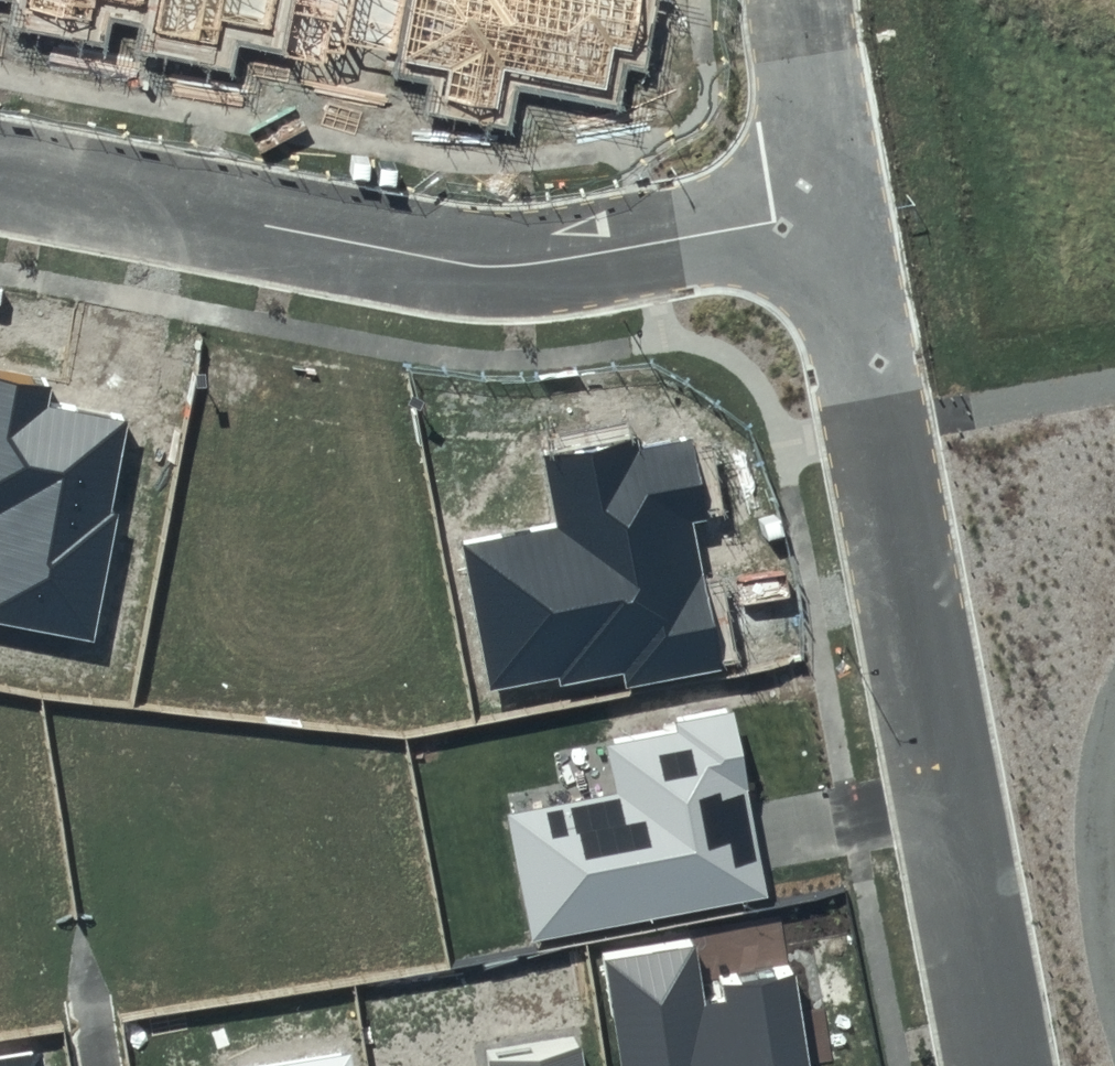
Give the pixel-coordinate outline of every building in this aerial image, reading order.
[(29,9),(94,21),(99,0),(31,0),(29,9)] [(154,34),(219,46),(224,22),(272,31),(277,0),(160,0),(154,34)] [(283,59),(348,71),(353,47),(400,56),(409,0),(294,0),(283,59)] [(405,61),(450,71),(445,98),(498,109),(505,70),(607,91),(616,48),(631,52),(642,0),(418,0),(405,61)] [(0,375),(0,622),(94,642),(134,422),(47,407),(51,387),(0,375)] [(557,526),(465,546),(492,690),(624,665),(629,689),(727,670),(693,521),(707,519),(689,433),(544,463),(557,526)] [(617,793),(508,815),(533,943),(773,898),(734,710),(606,737),(617,793)] [(601,956),(619,1065),(810,1065),(795,971),(701,987),(694,943),(601,956)] [(484,1052),(487,1065),(579,1065),(574,1037),(484,1052)] [(49,1052),(0,1060),(0,1065),(52,1065),(49,1052)] [(351,1054),(273,1065),(353,1065),(351,1054)]
